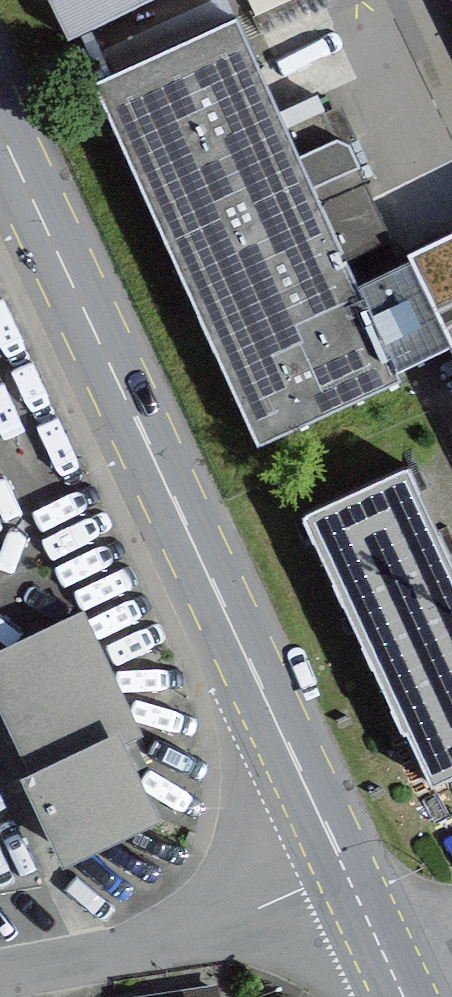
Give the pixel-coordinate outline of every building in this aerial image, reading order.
[(69,36),(144,0),(51,0),(69,36)] [(240,19),(93,81),(250,448),(397,385),(240,19)] [(406,260),(451,356),(451,238),(406,260)] [(305,522),(429,784),(451,774),(451,590),(399,478),(305,522)] [(83,613),(0,651),(0,724),(7,739),(63,860),(158,817),(120,735),(136,728),(83,613)]
